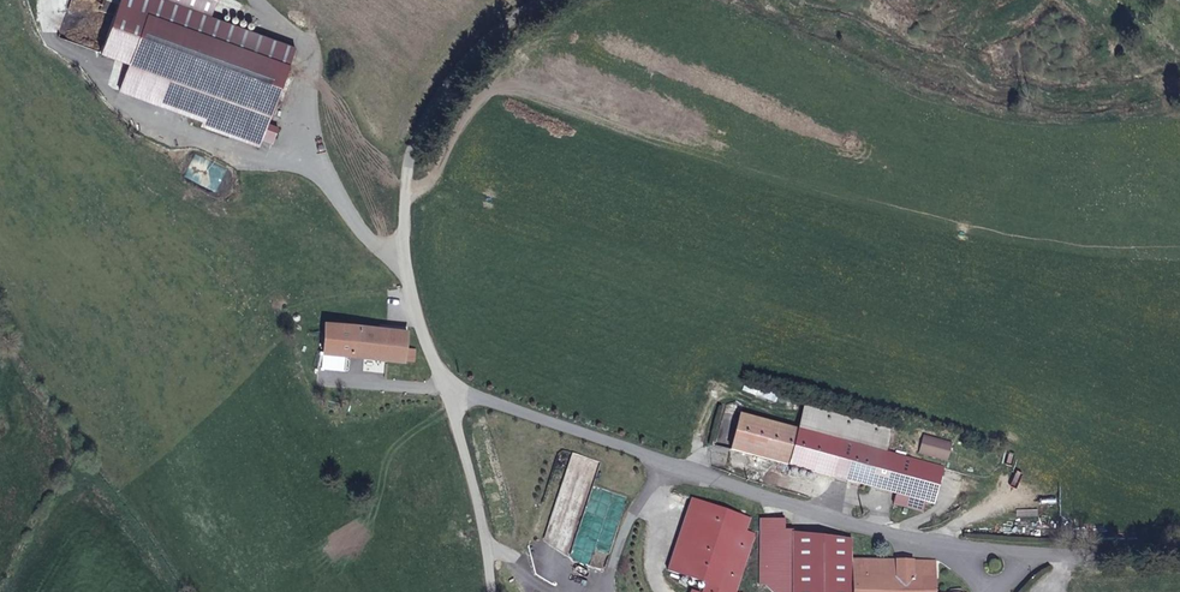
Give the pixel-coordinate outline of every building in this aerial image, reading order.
[(161,0),(122,0),(103,56),(130,65),(120,94),(203,122),(201,128),(259,148),(261,142),(273,146),(279,128),(269,124),(296,47),(161,0)] [(79,30),(71,27),(75,16),(66,13),(59,36),(75,41),(79,30)] [(195,155),(185,176),(216,190),(226,168),(195,155)] [(401,349),(402,331),(321,324),(318,352),(324,353),(322,368),(340,370),(360,373),(362,357),(406,362),(408,350),(401,349)] [(322,368),(316,367),(314,383),(320,384),(322,368)] [(340,370),(322,368),(320,384),(338,387),(340,370)] [(898,491),(919,497),(928,462),(886,451),(892,427),(806,405),(800,428),(743,413),(733,449),(898,491)] [(952,442),(924,435),(919,453),(948,461),(952,442)] [(1022,466),(1024,452),(1012,450),(1010,464),(1022,466)] [(544,543),(573,552),(600,460),(571,452),(544,543)] [(945,467),(928,462),(919,497),(927,499),(936,501),(945,467)] [(919,497),(898,491),(895,503),(925,510),(927,499),(919,497)] [(668,570),(707,583),(735,591),(737,591),(756,533),(747,530),(752,518),(692,498),(668,570)] [(760,585),(767,585),(775,591),(794,591),(794,531),(794,528),(786,528),(786,518),(760,519),(760,585)] [(794,591),(853,591),(853,560),(853,538),(794,531),(794,591)] [(597,540),(591,566),(604,569),(610,543),(597,540)] [(937,558),(853,560),(853,591),(938,591),(937,558)] [(707,583),(704,591),(735,591),(707,583)]
